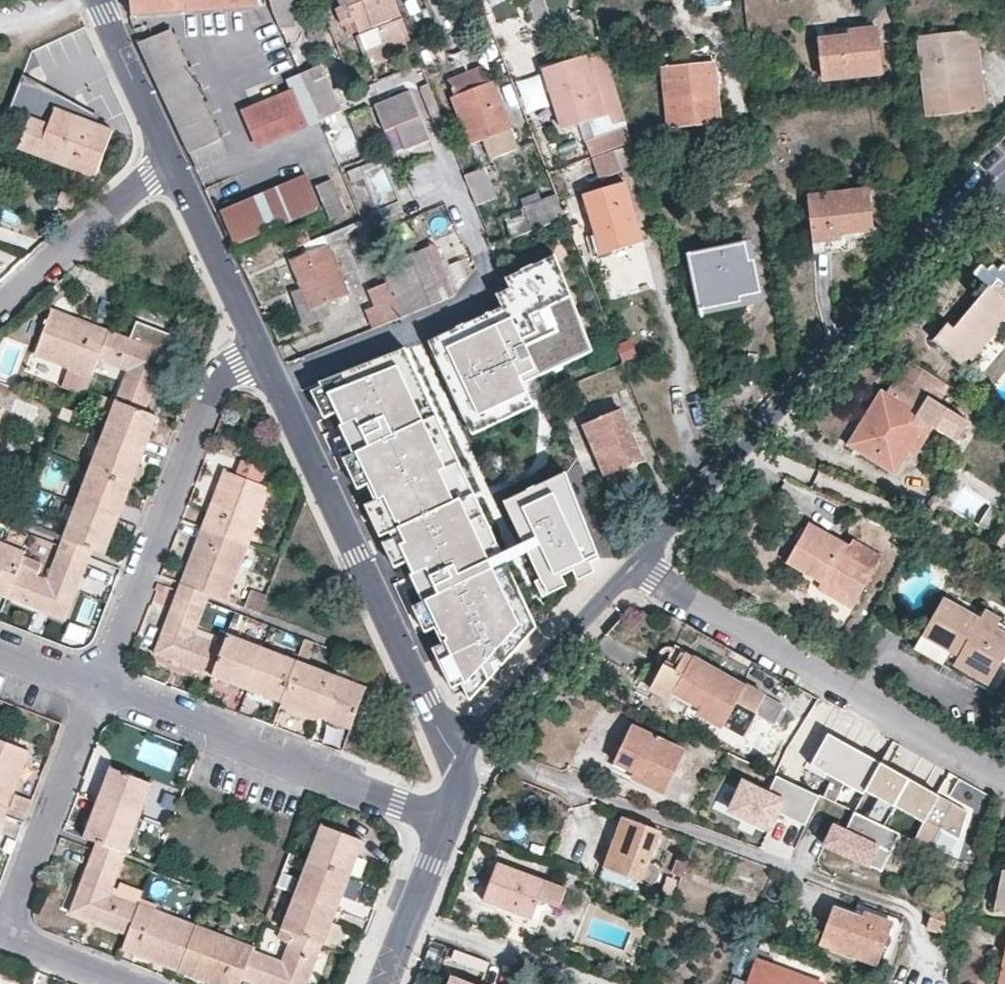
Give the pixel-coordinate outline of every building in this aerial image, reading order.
[(157,13),(260,6),(272,5),(270,0),(131,0),(132,14),(157,13)] [(272,5),(281,27),(295,26),(294,0),(270,0),(272,5)] [(414,45),(396,0),(348,0),(350,6),(373,61),(414,45)] [(820,38),(824,78),(882,71),(877,27),(850,30),(850,35),(820,38)] [(974,110),(986,109),(976,29),(963,30),(969,88),(972,87),(974,110)] [(963,30),(919,34),(926,114),(974,110),(972,87),(969,88),(963,30)] [(141,44),(143,51),(178,127),(198,168),(229,154),(212,118),(171,32),(141,44)] [(516,74),(531,68),(523,44),(508,50),(516,74)] [(605,51),(545,68),(564,128),(590,121),(596,135),(586,139),(591,156),(632,140),(605,51)] [(631,68),(628,57),(612,63),(616,74),(631,68)] [(322,64),(301,73),(319,119),(341,109),(322,64)] [(713,64),(665,69),(669,123),(718,119),(713,64)] [(492,158),(519,147),(494,80),(490,81),(485,66),(449,79),(455,95),(452,96),(471,142),(484,138),(492,158)] [(319,119),(301,73),(286,79),(291,90),(305,123),(319,119)] [(537,73),(514,79),(523,112),(546,106),(537,73)] [(441,134),(448,131),(430,83),(422,86),(441,134)] [(245,110),(259,144),(305,123),(291,90),(245,110)] [(376,105),(387,130),(396,126),(407,147),(430,138),(410,92),(376,105)] [(33,116),(20,147),(96,176),(114,129),(73,113),(57,107),(51,123),(33,116)] [(623,173),(637,170),(630,145),(616,149),(623,173)] [(484,166),(465,173),(477,203),(495,195),(484,166)] [(223,210),(237,242),(320,207),(308,175),(223,210)] [(330,218),(346,211),(333,179),(316,186),(330,218)] [(625,181),(585,193),(602,253),(643,241),(625,181)] [(873,228),(869,188),(808,196),(812,240),(841,236),(840,231),(849,231),(873,228)] [(524,205),(532,229),(566,216),(556,192),(524,205)] [(364,226),(361,219),(323,235),(328,247),(349,238),(348,232),(364,226)] [(311,240),(304,224),(282,233),(288,249),(305,242),(311,240)] [(310,252),(295,260),(307,287),(295,293),(308,322),(329,313),(325,302),(347,292),(328,247),(323,235),(313,239),(311,240),(305,242),(310,252)] [(745,242),(690,253),(702,308),(739,300),(739,295),(760,290),(753,258),(748,259),(745,242)] [(387,282),(401,315),(454,294),(434,244),(380,264),(387,282)] [(510,286),(560,263),(556,252),(506,276),(510,286)] [(560,263),(510,286),(497,293),(502,305),(489,311),(494,321),(433,350),(468,423),(529,394),(523,381),(539,374),(535,364),(588,339),(560,263)] [(985,281),(988,284),(954,326),(948,322),(934,339),(963,362),(968,356),(1004,311),(1004,275),(998,269),(992,264),(988,269),(992,273),(985,281)] [(988,269),(983,265),(976,274),(985,281),(992,273),(988,269)] [(387,282),(370,289),(377,306),(369,310),(375,326),(401,315),(387,282)] [(36,355),(68,367),(92,376),(99,360),(110,330),(53,308),(36,355)] [(494,321),(489,311),(429,340),(433,350),(494,321)] [(130,337),(169,352),(176,334),(137,319),(130,337)] [(110,330),(99,360),(126,370),(115,400),(147,412),(169,352),(130,337),(110,330)] [(535,364),(539,374),(592,349),(588,339),(535,364)] [(615,347),(621,362),(638,357),(632,340),(615,347)] [(405,347),(395,352),(530,636),(537,626),(405,347)] [(416,610),(429,636),(439,632),(446,647),(465,688),(474,706),(530,636),(395,352),(322,386),(324,390),(337,418),(340,417),(346,429),(343,430),(346,438),(337,443),(352,476),(362,472),(370,488),(378,504),(383,516),(373,521),(383,542),(393,537),(399,549),(389,554),(398,572),(411,565),(417,577),(414,579),(426,605),(416,610)] [(909,358),(899,375),(930,394),(928,397),(939,402),(950,385),(909,358)] [(87,389),(92,376),(68,367),(62,387),(79,393),(87,389)] [(849,442),(893,470),(908,447),(914,451),(931,425),(957,441),(969,421),(939,402),(928,397),(930,394),(899,375),(888,392),(882,389),(849,442)] [(337,418),(324,390),(314,395),(327,423),(337,418)] [(529,394),(468,423),(473,433),(534,404),(529,394)] [(158,416),(147,412),(115,400),(102,434),(146,451),(158,416)] [(641,457),(622,410),(586,425),(605,472),(641,457)] [(133,484),(146,451),(102,434),(89,468),(133,484)] [(242,459),(236,474),(260,484),(266,469),(242,459)] [(265,480),(279,485),(283,472),(270,467),(265,480)] [(119,520),(133,484),(89,468),(75,503),(119,520)] [(236,474),(224,470),(202,525),(250,544),(271,488),(260,484),(236,474)] [(566,471),(505,500),(545,583),(563,574),(574,569),(591,561),(600,557),(566,471)] [(360,493),(370,488),(362,472),(352,476),(360,493)] [(75,503),(63,536),(94,548),(107,552),(119,520),(75,503)] [(383,516),(378,504),(368,509),(373,521),(383,516)] [(250,544),(202,525),(181,582),(211,594),(228,600),(230,595),(250,544)] [(803,576),(805,569),(824,579),(822,586),(819,592),(855,610),(872,572),(845,557),(849,549),(806,526),(786,567),(803,576)] [(63,536),(60,543),(91,555),(94,548),(63,536)] [(24,551),(0,541),(0,594),(8,597),(20,562),(24,551)] [(60,543),(58,549),(89,560),(91,555),(60,543)] [(58,549),(47,578),(28,572),(30,567),(20,562),(8,597),(66,619),(89,560),(58,549)] [(591,561),(574,569),(578,579),(596,571),(591,561)] [(822,586),(824,579),(805,569),(803,576),(822,586)] [(563,574),(545,583),(549,593),(567,584),(563,574)] [(160,581),(157,590),(171,595),(174,587),(160,581)] [(208,600),(211,594),(181,582),(178,589),(208,600)] [(178,589),(177,594),(207,606),(208,600),(178,589)] [(246,607),(261,612),(268,595),(253,589),(246,607)] [(855,610),(819,592),(809,609),(845,628),(855,610)] [(0,594),(0,614),(1,615),(8,597),(0,594)] [(224,646),(196,634),(207,606),(177,594),(155,653),(212,675),(224,646)] [(230,595),(228,600),(237,603),(238,598),(230,595)] [(998,626),(1002,619),(985,609),(980,617),(944,596),(915,648),(942,663),(972,680),(979,668),(993,676),(994,677),(1004,654),(1004,631),(998,626)] [(229,632),(236,635),(244,614),(237,611),(229,632)] [(212,675),(247,689),(264,646),(236,635),(229,632),(224,646),(212,675)] [(297,659),(307,663),(315,641),(305,638),(297,659)] [(297,659),(264,646),(247,689),(281,702),(297,659)] [(465,688),(446,647),(436,652),(455,692),(465,688)] [(677,692),(674,690),(694,655),(686,651),(676,669),(664,662),(650,687),(672,700),(677,692)] [(747,680),(744,684),(694,655),(674,690),(677,692),(700,706),(698,710),(742,735),(754,715),(760,718),(764,713),(780,721),(789,704),(747,680)] [(281,702),(316,715),(332,672),(307,663),(297,659),(281,702)] [(972,680),(942,663),(938,670),(968,687),(972,680)] [(993,676),(979,668),(972,680),(987,688),(994,677),(993,676)] [(316,715),(350,729),(367,686),(332,672),(316,715)] [(631,726),(615,759),(641,771),(639,777),(665,790),(684,752),(631,726)] [(880,762),(829,734),(812,764),(833,777),(823,796),(835,801),(845,783),(863,793),(865,790),(880,762)] [(15,793),(31,751),(0,739),(0,804),(9,807),(15,793)] [(792,740),(778,771),(791,777),(806,746),(792,740)] [(937,794),(880,762),(865,790),(876,796),(866,816),(883,824),(894,804),(923,821),(937,794)] [(111,766),(97,801),(140,817),(153,783),(111,766)] [(769,793),(746,781),(732,809),(770,828),(778,811),(806,824),(821,795),(778,775),(769,793)] [(15,793),(9,807),(26,813),(32,799),(15,793)] [(967,810),(937,794),(923,821),(913,838),(931,846),(940,827),(959,836),(967,810)] [(127,851),(140,817),(97,801),(84,835),(96,840),(127,851)] [(9,807),(0,804),(0,812),(7,814),(9,807)] [(845,829),(835,850),(868,865),(873,853),(886,859),(899,831),(883,824),(866,816),(853,810),(845,829)] [(662,831),(623,816),(605,866),(647,881),(652,881),(655,880),(657,878),(659,876),(659,872),(659,868),(655,865),(651,861),(662,831)] [(835,850),(845,829),(832,823),(822,844),(835,850)] [(351,873),(364,840),(322,824),(309,857),(351,873)] [(124,859),(127,851),(96,840),(94,848),(124,859)] [(140,905),(111,894),(115,885),(124,859),(94,848),(70,911),(129,934),(140,905)] [(886,859),(873,853),(868,865),(881,870),(886,859)] [(338,908),(351,873),(309,857),(296,891),(338,908)] [(559,904),(565,887),(496,861),(484,898),(533,917),(540,897),(559,904)] [(996,907),(1004,910),(1004,869),(996,907)] [(115,885),(111,894),(140,905),(141,903),(147,888),(121,879),(119,886),(115,885)] [(333,921),(338,908),(296,891),(281,927),(293,931),(323,942),(325,943),(333,921)] [(129,934),(124,949),(153,961),(179,971),(197,924),(141,903),(140,905),(129,934)] [(834,905),(820,943),(876,964),(891,921),(863,911),(862,915),(834,905)] [(949,911),(935,907),(928,926),(942,932),(949,911)] [(325,943),(334,947),(343,924),(333,921),(325,943)] [(254,945),(197,924),(179,971),(207,982),(214,983),(239,983),(242,978),(253,948),(254,945)] [(281,959),(253,948),(242,978),(257,983),(307,983),(323,942),(293,931),(281,959)] [(759,960),(750,983),(823,983),(759,960)] [(449,983),(478,983),(453,974),(449,983)]
